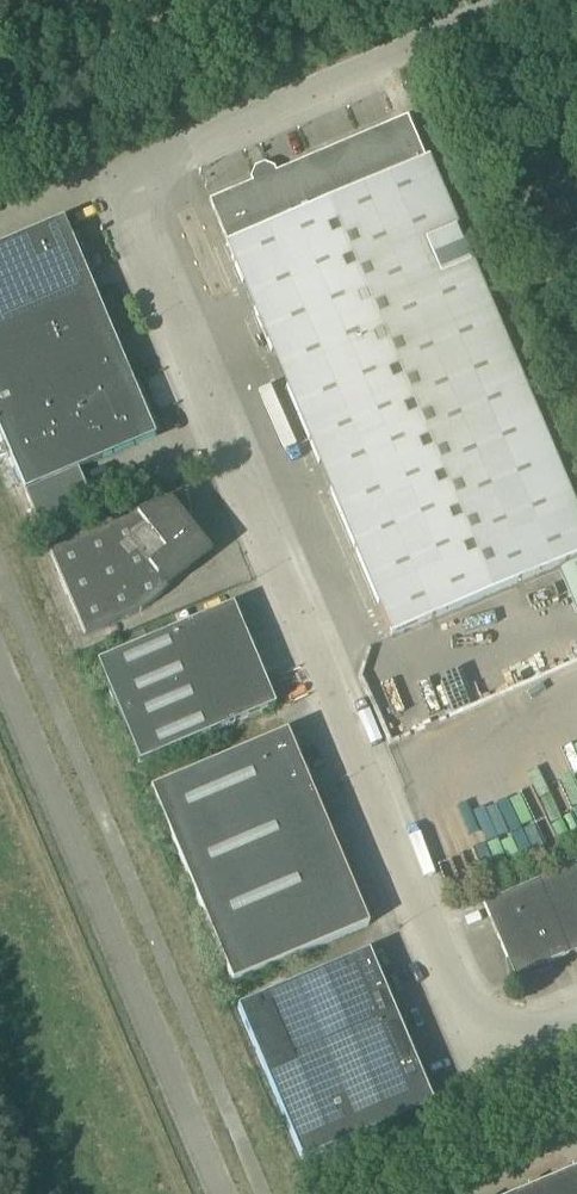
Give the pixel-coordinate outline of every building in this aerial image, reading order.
[(406,116),(269,174),(268,172),(263,170),(258,172),(256,177),(256,179),(208,200),(226,244),(225,245),(389,636),(576,557),(576,516),(427,159),(425,160),(406,116)] [(0,244),(0,330),(92,292),(84,274),(90,271),(75,234),(70,237),(62,218),(43,226),(0,244)] [(0,330),(0,415),(122,364),(115,346),(121,344),(105,307),(99,309),(92,292),(0,330)] [(0,415),(0,438),(23,492),(37,527),(92,504),(77,469),(135,444),(153,436),(147,422),(145,418),(146,418),(151,416),(136,379),(130,382),(122,364),(0,415)] [(184,495),(48,553),(73,612),(83,635),(129,616),(137,612),(145,607),(152,602),(159,595),(165,589),(198,563),(210,554),(189,527),(189,520),(188,514),(187,508),(186,501),(184,495)] [(560,570),(576,609),(576,562),(560,570)] [(231,604),(94,662),(137,763),(273,705),(231,604)] [(284,732),(148,789),(230,983),(366,926),(284,732)] [(566,956),(576,951),(576,863),(534,881),(566,956)] [(566,956),(534,881),(481,903),(513,978),(566,956)] [(300,1162),(432,1106),(367,952),(235,1007),(300,1162)] [(476,1108),(482,1121),(495,1115),(490,1102),(476,1108)] [(515,1193),(576,1193),(576,1168),(515,1193)]
